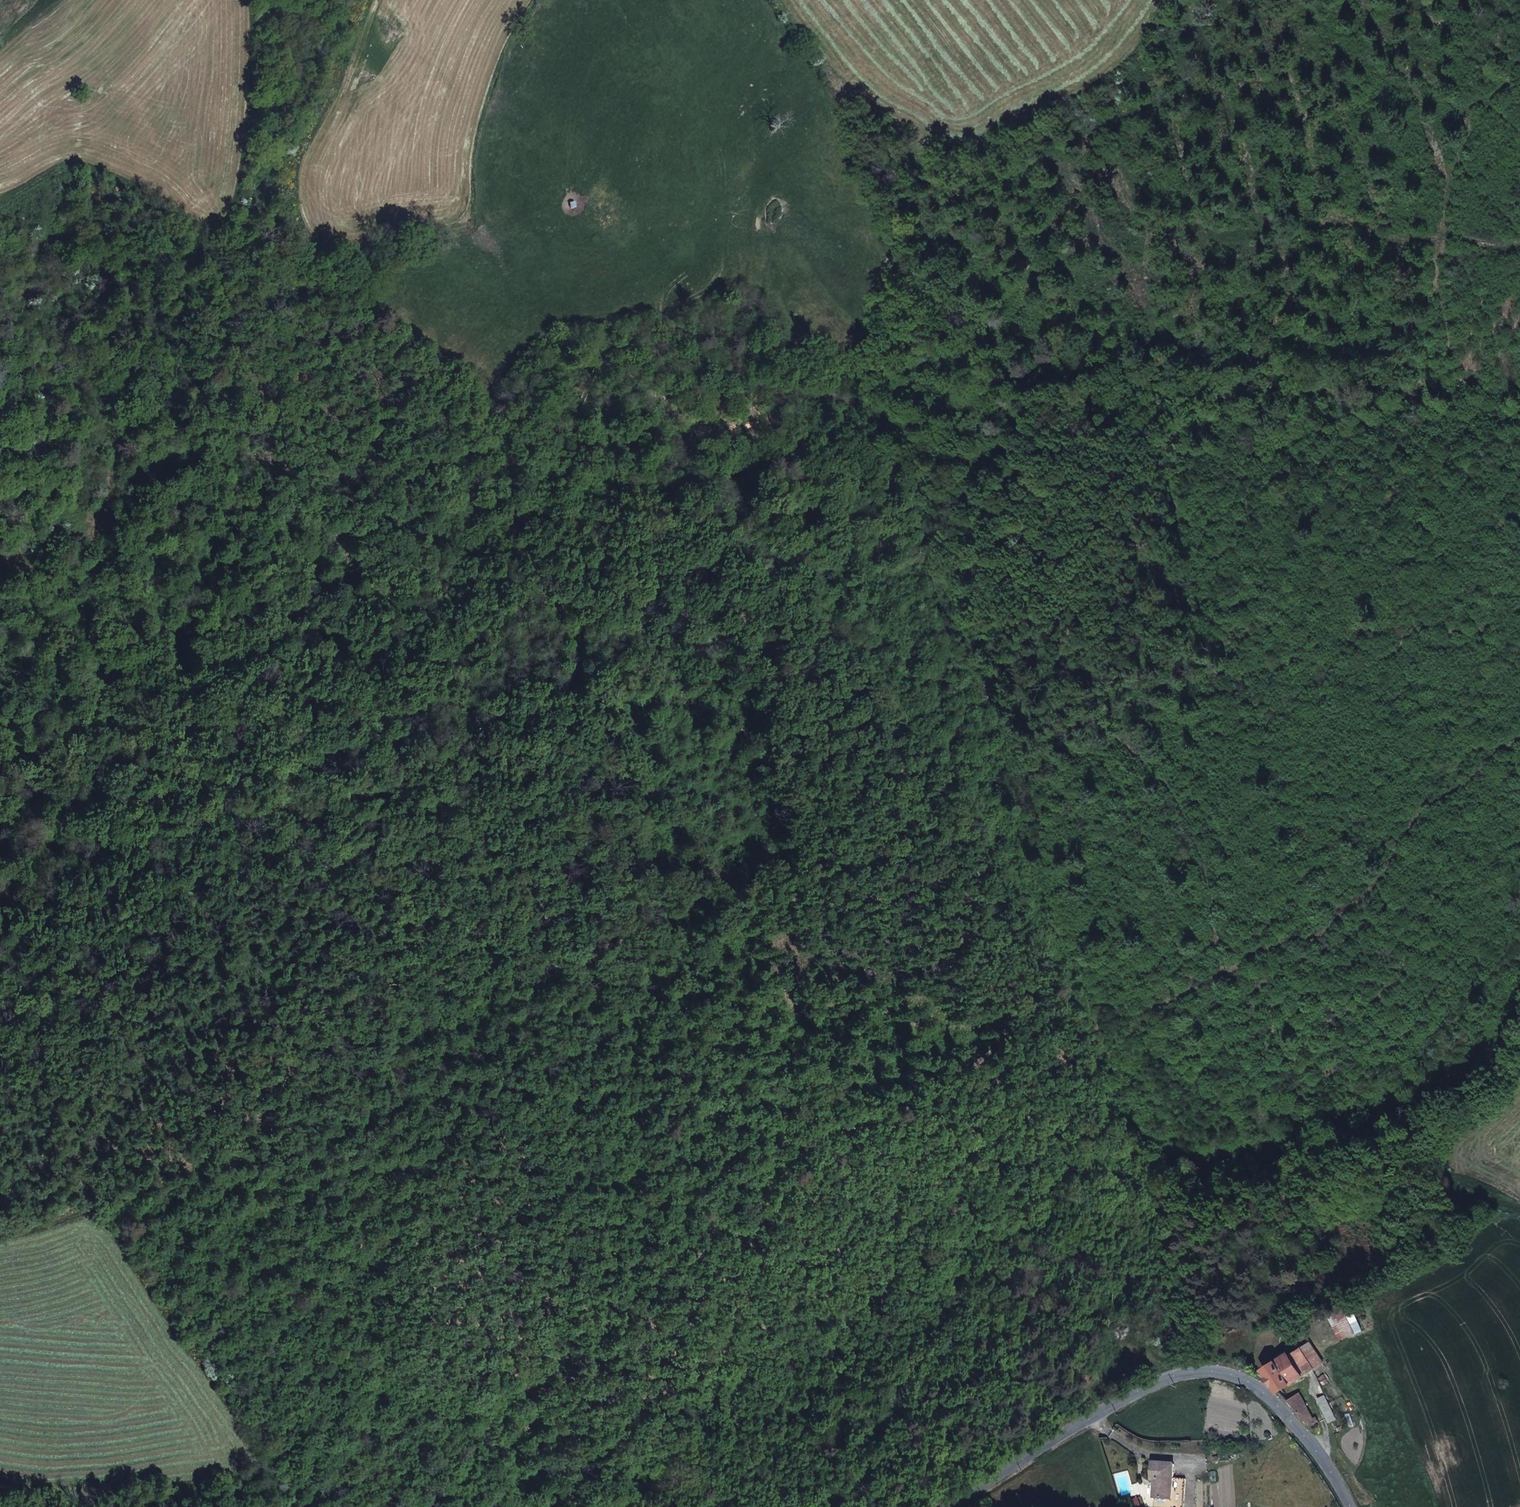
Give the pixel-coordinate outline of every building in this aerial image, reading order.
[(1266,1367),(1280,1390),(1314,1372),(1307,1358),(1302,1349),(1289,1357),(1287,1355),(1266,1367)] [(1289,1401),(1309,1427),(1317,1424),(1314,1416),(1311,1417),(1299,1397),(1289,1401)] [(1325,1418),(1332,1415),(1329,1408),(1322,1411),(1325,1418)] [(1152,1482),(1150,1501),(1168,1502),(1170,1481),(1172,1466),(1150,1464),(1148,1482),(1152,1482)] [(1183,1481),(1170,1481),(1168,1502),(1167,1506),(1180,1506),(1183,1481)]
